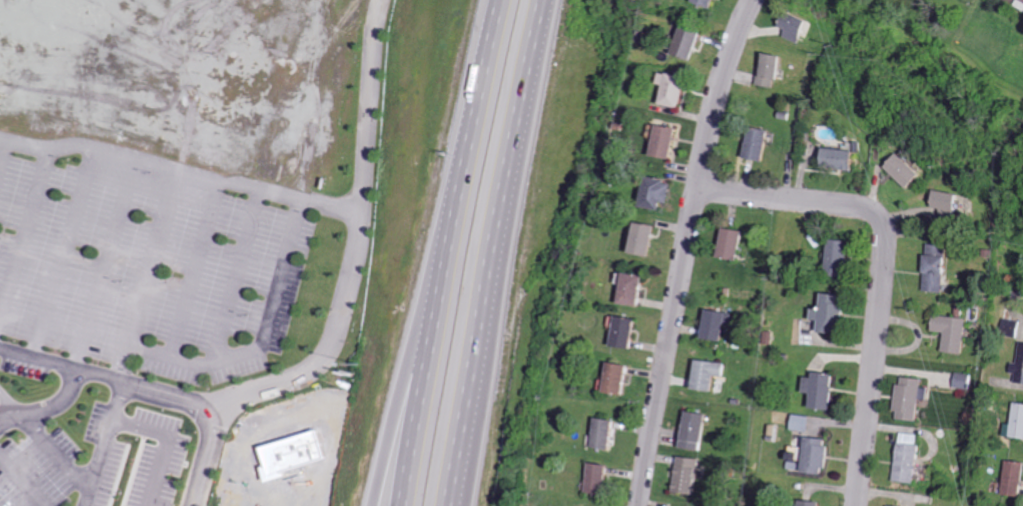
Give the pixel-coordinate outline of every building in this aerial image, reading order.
[(792,29),(789,36),(805,43),(816,19),(794,9),(787,26),(792,29)] [(676,52),(695,59),(706,30),(687,22),(676,52)] [(758,84),(775,86),(776,78),(784,79),(787,54),(769,52),(766,74),(760,74),(758,84)] [(689,77),(665,70),(661,83),(668,85),(663,103),(681,108),(689,77)] [(673,158),(680,127),(662,123),(655,154),(673,158)] [(748,157),(767,160),(772,130),(753,127),(748,157)] [(861,150),(830,146),(827,166),(858,170),(861,150)] [(927,175),(906,152),(891,167),(912,189),(927,175)] [(663,210),(665,202),(670,203),(675,182),(651,176),(644,206),(663,210)] [(965,193),(941,190),(939,207),(946,208),(945,215),(962,217),(965,193)] [(653,256),(659,226),(640,222),(634,252),(653,256)] [(723,257),(741,259),(744,229),(725,227),(723,257)] [(854,241),(834,238),(829,273),(849,276),(854,241)] [(947,292),(950,244),(929,243),(927,291),(947,292)] [(626,302),(645,305),(650,275),(631,272),(626,302)] [(845,334),(849,294),(827,292),(825,309),(817,308),(815,319),(824,320),(823,331),(845,334)] [(705,337),(723,341),(729,312),(710,308),(705,337)] [(945,350),(966,353),(971,319),(937,314),(935,331),(947,332),(945,350)] [(638,347),(641,318),(622,316),(619,345),(638,347)] [(1022,321),(1005,318),(1002,334),(1019,337),(1022,321)] [(1014,362),(1013,373),(1019,373),(1018,382),(1022,382),(1022,341),(1020,363),(1014,362)] [(697,387),(716,390),(718,375),(726,376),(728,363),(701,359),(697,387)] [(611,392),(631,394),(633,363),(614,362),(611,392)] [(807,393),(814,393),(813,408),(835,409),(837,373),(817,372),(816,377),(807,376),(807,393)] [(973,389),(975,374),(959,372),(957,387),(973,389)] [(921,420),(924,378),(901,376),(899,419),(921,420)] [(1019,402),(1018,424),(1010,423),(1009,436),(1022,437),(1022,402),(1019,402)] [(705,450),(710,413),(690,411),(686,447),(705,450)] [(596,446),(616,450),(621,420),(601,417),(596,446)] [(900,482),(920,482),(923,434),(902,433),(900,482)] [(828,474),(832,439),(810,436),(806,472),(828,474)] [(677,491),(699,494),(704,458),(682,455),(677,491)] [(1010,461),(1009,495),(1022,495),(1022,461),(1010,461)] [(614,465),(594,462),(589,491),(609,495),(614,465)]
